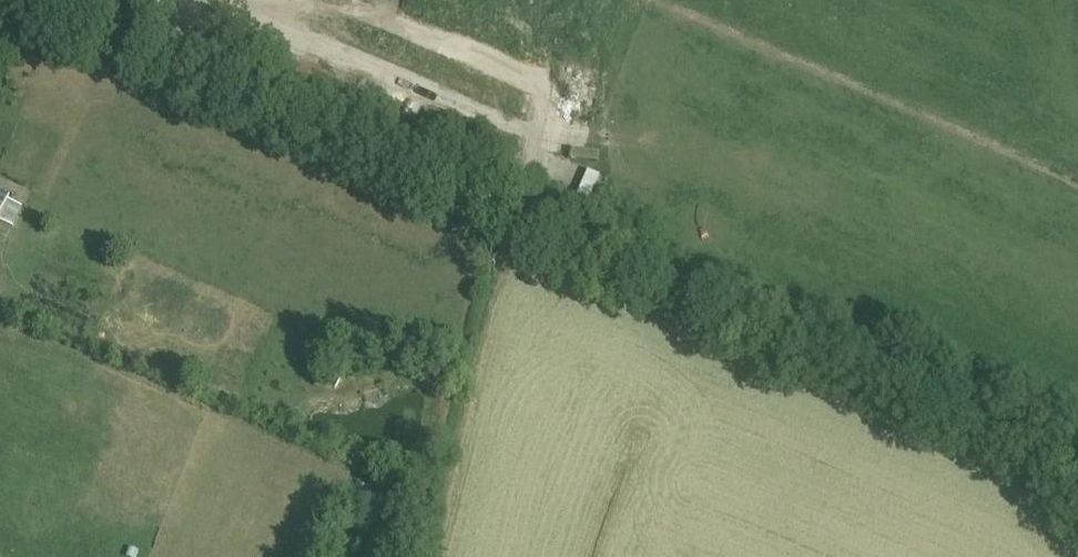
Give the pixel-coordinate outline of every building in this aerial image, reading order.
[(0,195),(0,219),(9,199),(0,195)]
